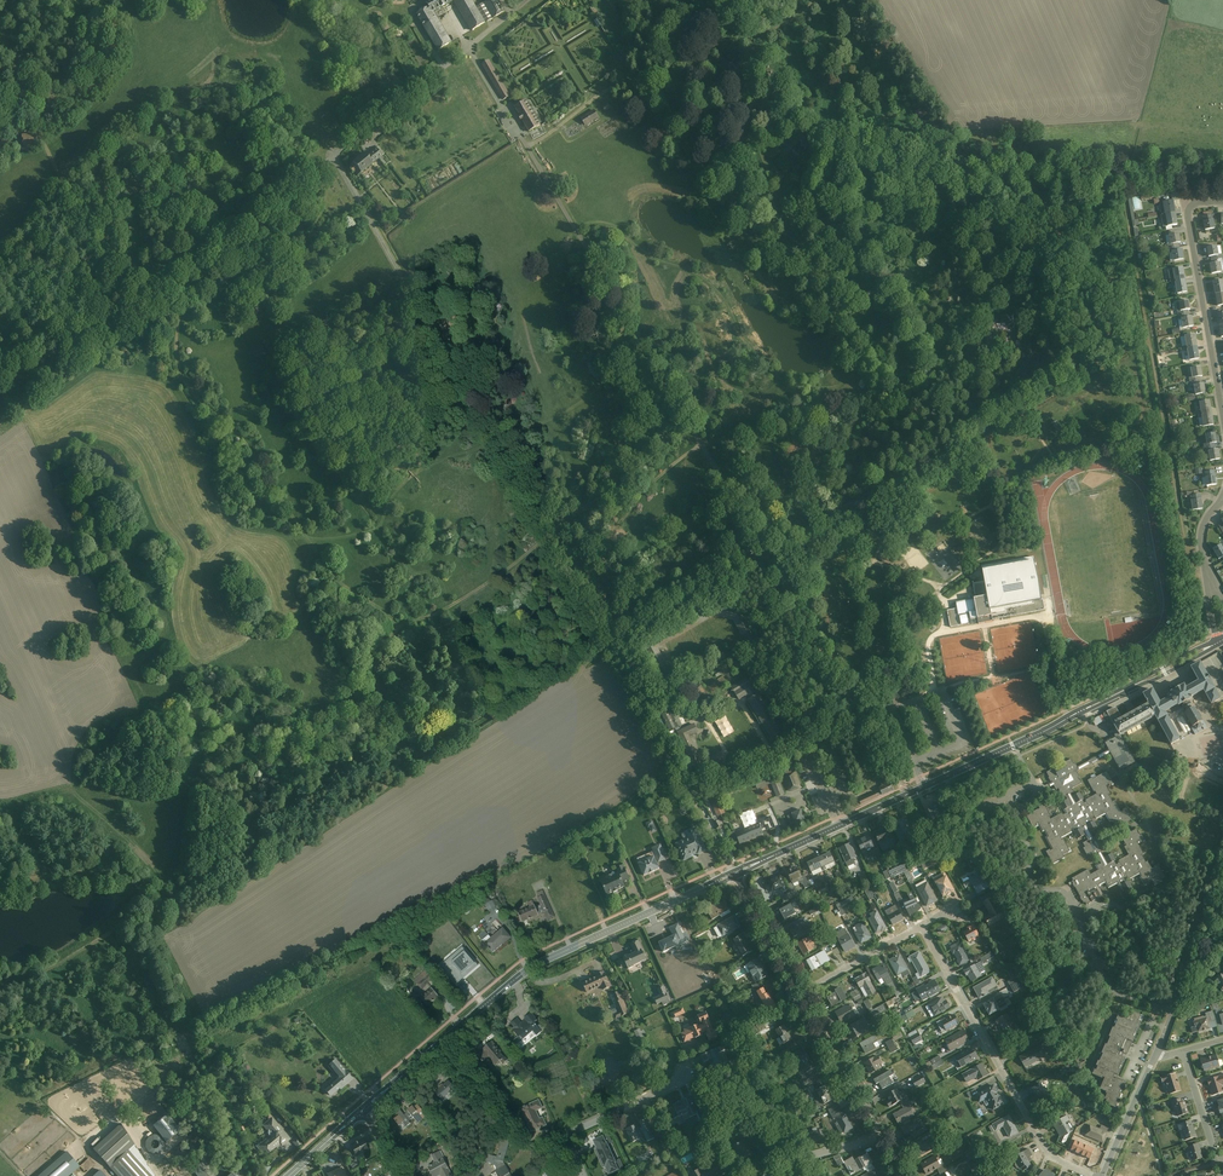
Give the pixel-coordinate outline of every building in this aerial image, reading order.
[(486,23),(478,7),(474,0),(425,0),(414,6),(438,48),(451,40),(436,13),(456,2),(472,31),(486,23)] [(478,7),(486,23),(506,12),(499,0),(490,0),(478,7)] [(511,95),(490,60),(482,65),(503,100),(511,95)] [(524,99),(514,106),(531,131),(540,125),(524,99)] [(595,110),(582,118),(587,126),(601,118),(595,110)] [(39,145),(40,135),(24,133),(23,144),(39,145)] [(360,173),(381,156),(373,146),(352,163),(360,173)] [(1139,209),(1145,208),(1140,193),(1135,194),(1139,209)] [(1158,203),(1161,215),(1176,212),(1174,201),(1158,203)] [(1163,228),(1178,225),(1176,212),(1161,215),(1163,228)] [(1205,230),(1216,228),(1214,214),(1203,216),(1205,230)] [(1171,245),(1182,243),(1181,233),(1169,235),(1171,245)] [(1208,256),(1220,255),(1218,247),(1207,248),(1208,256)] [(1175,261),(1185,259),(1183,250),(1173,252),(1175,261)] [(1222,273),(1222,272),(1221,262),(1210,264),(1212,275),(1222,273)] [(1173,270),(1175,282),(1187,280),(1184,268),(1173,270)] [(1178,294),(1189,292),(1187,280),(1175,282),(1178,294)] [(1215,294),(1222,293),(1222,280),(1213,282),(1215,294)] [(1181,312),(1192,310),(1190,300),(1179,302),(1181,312)] [(1184,329),(1195,327),(1193,317),(1182,319),(1184,329)] [(1185,336),(1188,349),(1198,347),(1195,334),(1185,336)] [(1190,361),(1201,359),(1198,347),(1188,349),(1190,361)] [(1193,378),(1204,376),(1202,367),(1191,369),(1193,378)] [(1196,395),(1207,394),(1206,384),(1194,385),(1196,395)] [(1200,403),(1202,415),(1213,413),(1210,401),(1200,403)] [(1205,427),(1216,425),(1213,413),(1202,415),(1205,427)] [(1055,421),(1051,423),(1056,430),(1060,428),(1055,421)] [(1208,445),(1219,443),(1217,433),(1206,435),(1208,445)] [(1211,461),(1221,460),(1220,450),(1209,452),(1211,461)] [(1208,487),(1218,486),(1216,475),(1206,477),(1208,487)] [(1194,511),(1204,510),(1203,499),(1192,501),(1194,511)] [(1222,558),(1222,547),(1222,545),(1213,550),(1219,560),(1222,558)] [(1040,612),(1046,611),(1037,557),(982,567),(985,583),(973,585),(976,600),(956,603),(957,609),(947,611),(950,628),(978,623),(978,625),(984,624),(993,623),(992,621),(1004,619),(1040,612)] [(737,671),(745,667),(740,660),(733,664),(737,671)] [(1204,662),(1193,667),(1199,679),(1181,688),(1180,686),(1170,691),(1172,694),(1158,701),(1151,690),(1143,695),(1149,706),(1123,720),(1117,707),(1108,712),(1115,726),(1111,729),(1116,739),(1105,744),(1109,751),(1078,767),(1073,758),(1048,771),(1055,784),(1058,790),(1060,788),(1066,800),(1060,803),(1064,811),(1052,817),(1045,804),(1040,806),(1041,809),(1028,816),(1035,828),(1043,824),(1056,848),(1048,852),(1054,863),(1067,856),(1065,852),(1071,849),(1064,837),(1074,832),(1079,842),(1087,838),(1089,842),(1083,844),(1088,855),(1091,853),(1093,857),(1096,856),(1101,866),(1098,868),(1100,871),(1094,874),(1091,870),(1075,878),(1088,905),(1107,895),(1101,884),(1110,880),(1113,886),(1121,881),(1126,890),(1134,886),(1129,878),(1141,871),(1148,884),(1152,882),(1153,884),(1163,880),(1161,876),(1165,874),(1160,864),(1152,868),(1149,863),(1146,864),(1142,856),(1145,854),(1139,842),(1144,839),(1139,828),(1130,833),(1131,836),(1125,839),(1133,854),(1120,860),(1122,863),(1117,866),(1111,854),(1106,856),(1103,851),(1106,850),(1104,846),(1107,845),(1103,838),(1100,839),(1098,835),(1094,837),(1092,834),(1099,830),(1093,818),(1096,816),(1098,818),(1111,812),(1116,823),(1124,819),(1126,823),(1134,819),(1128,807),(1121,810),(1116,800),(1114,801),(1110,794),(1112,793),(1108,785),(1113,782),(1108,772),(1095,779),(1093,776),(1088,779),(1097,796),(1086,801),(1081,791),(1075,794),(1072,789),(1082,783),(1076,771),(1111,753),(1120,769),(1137,760),(1123,733),(1157,716),(1171,744),(1181,739),(1167,711),(1182,703),(1195,727),(1203,723),(1191,700),(1207,691),(1214,705),(1222,700),(1222,696),(1204,662)] [(781,733),(749,678),(733,687),(742,702),(748,698),(772,738),(781,733)] [(684,696),(681,691),(673,695),(676,700),(684,696)] [(683,723),(671,699),(662,703),(674,727),(683,723)] [(1106,715),(1096,721),(1100,727),(1110,721),(1106,715)] [(695,723),(676,732),(698,778),(716,770),(717,772),(725,768),(717,753),(702,760),(691,735),(699,731),(695,723)] [(803,789),(796,771),(792,772),(791,768),(786,770),(787,774),(782,777),(788,792),(789,792),(791,793),(793,792),(803,789)] [(786,795),(776,771),(754,781),(757,790),(771,784),(777,797),(777,799),(786,795)] [(739,792),(735,784),(702,798),(706,805),(711,803),(717,818),(725,814),(719,800),(739,792)] [(894,790),(891,784),(859,799),(862,806),(894,790)] [(933,822),(946,815),(940,802),(927,808),(933,822)] [(787,816),(791,825),(795,823),(795,824),(806,820),(802,810),(796,812),(787,816)] [(901,842),(912,837),(903,818),(892,823),(901,842)] [(738,841),(740,844),(773,830),(769,820),(759,825),(745,830),(730,837),(732,844),(738,841)] [(719,821),(714,824),(717,830),(722,827),(719,821)] [(684,862),(707,851),(696,826),(685,831),(688,838),(676,843),(684,862)] [(882,848),(893,843),(885,828),(875,833),(882,848)] [(865,860),(878,854),(869,836),(857,841),(865,860)] [(846,863),(858,858),(851,843),(840,848),(846,863)] [(659,863),(667,859),(660,845),(652,849),(653,852),(637,859),(644,876),(660,869),(656,862),(658,861),(659,863)] [(824,869),(835,863),(830,853),(819,858),(824,869)] [(824,869),(819,858),(807,864),(812,874),(824,869)] [(913,877),(904,862),(887,872),(891,878),(902,872),(907,881),(913,877)] [(794,886),(804,881),(797,865),(786,870),(794,886)] [(609,897),(626,890),(618,872),(601,879),(609,897)] [(979,895),(990,888),(980,873),(963,884),(967,890),(973,886),(979,895)] [(773,895),(787,888),(780,875),(766,882),(773,895)] [(944,897),(955,891),(948,876),(936,882),(944,897)] [(927,907),(938,901),(928,882),(917,888),(927,907)] [(545,922),(555,917),(543,890),(534,894),(539,904),(517,913),(522,923),(542,915),(545,922)] [(911,915),(921,910),(913,894),(902,900),(911,915)] [(989,928),(1006,918),(994,897),(983,903),(990,916),(984,919),(989,928)] [(714,921),(731,911),(725,900),(707,910),(714,921)] [(844,902),(837,905),(842,918),(849,915),(844,902)] [(779,911),(785,920),(796,914),(791,904),(779,911)] [(876,935),(888,929),(877,910),(866,916),(876,935)] [(893,925),(904,919),(900,910),(888,916),(893,925)] [(723,937),(740,927),(734,916),(717,927),(723,937)] [(796,939),(813,929),(805,917),(790,926),(793,929),(791,930),(796,939)] [(861,944),(872,938),(864,922),(853,928),(861,944)] [(940,928),(943,933),(952,928),(949,923),(940,928)] [(680,945),(686,942),(678,924),(670,928),(674,936),(659,943),(664,952),(675,947),(677,950),(682,948),(680,945)] [(969,942),(980,936),(974,926),(963,932),(969,942)] [(493,954),(511,939),(503,929),(485,945),(493,954)] [(819,942),(814,934),(799,943),(806,955),(815,950),(812,946),(819,942)] [(845,952),(856,947),(849,934),(838,940),(845,952)] [(744,958),(754,952),(744,935),(734,941),(744,958)] [(640,940),(631,944),(635,953),(617,960),(621,969),(628,965),(630,970),(649,961),(640,940)] [(961,966),(970,961),(960,943),(951,948),(961,966)] [(441,966),(457,984),(478,966),(462,948),(441,966)] [(921,976),(931,972),(920,950),(910,955),(921,976)] [(812,972),(831,962),(825,951),(806,961),(812,972)] [(995,953),(985,956),(987,962),(997,959),(995,953)] [(898,975),(908,969),(900,954),(889,960),(898,975)] [(756,983),(769,976),(759,957),(746,965),(756,983)] [(878,980),(890,974),(884,963),(873,969),(878,980)] [(745,965),(734,971),(738,979),(749,973),(745,965)] [(970,982),(982,976),(976,965),(965,971),(970,982)] [(1016,967),(1012,969),(1016,978),(1020,976),(1016,967)] [(588,996),(611,986),(605,971),(581,982),(588,996)] [(419,989),(429,980),(423,972),(412,981),(419,989)] [(870,996),(877,992),(867,973),(855,979),(860,988),(864,985),(870,996)] [(1222,993),(1222,974),(1213,979),(1220,994),(1222,993)] [(1018,993),(1029,987),(1022,975),(1012,981),(1018,993)] [(921,983),(916,976),(911,980),(915,987),(921,983)] [(998,987),(993,978),(974,988),(981,1000),(989,995),(987,992),(998,987)] [(922,1001),(942,991),(936,980),(916,990),(922,1001)] [(661,1004),(674,999),(669,986),(661,989),(660,985),(656,986),(659,993),(662,991),(663,993),(658,996),(661,1004)] [(833,1006),(849,998),(843,985),(835,989),(837,991),(828,996),(833,1006)] [(757,991),(764,1002),(773,997),(767,986),(757,991)] [(428,1006),(439,996),(432,988),(421,999),(428,1006)] [(936,1015),(951,1007),(945,995),(930,1004),(936,1015)] [(625,1014),(617,996),(611,998),(619,1017),(625,1014)] [(983,1005),(989,1016),(1000,1010),(1000,1009),(1007,1005),(1001,996),(994,1000),(994,999),(983,1005)] [(768,1010),(777,1005),(773,997),(764,1002),(768,1010)] [(893,997),(872,1009),(876,1015),(897,1003),(893,997)] [(842,1024),(857,1016),(850,1003),(835,1011),(842,1024)] [(683,1008),(671,1014),(674,1020),(686,1014),(683,1008)] [(917,1010),(901,1018),(903,1023),(919,1016),(917,1010)] [(1096,1065),(1116,1074),(1119,1075),(1127,1058),(1121,1056),(1122,1054),(1128,1040),(1133,1042),(1144,1016),(1130,1010),(1127,1017),(1119,1013),(1096,1065)] [(709,1040),(719,1036),(708,1011),(699,1015),(700,1019),(679,1027),(685,1042),(706,1033),(709,1040)] [(998,1019),(1009,1038),(1018,1032),(1013,1024),(1016,1023),(1010,1013),(998,1019)] [(943,1035),(961,1026),(955,1014),(937,1023),(943,1035)] [(521,1048),(542,1029),(529,1015),(521,1021),(517,1016),(509,1023),(514,1028),(512,1029),(518,1036),(514,1040),(521,1048)] [(1192,1032),(1210,1028),(1207,1015),(1194,1018),(1196,1026),(1191,1027),(1192,1032)] [(853,1039),(871,1029),(864,1018),(847,1028),(853,1039)] [(776,1030),(780,1036),(788,1031),(785,1025),(776,1030)] [(926,1033),(922,1025),(913,1030),(917,1038),(926,1033)] [(637,1031),(641,1038),(649,1034),(646,1027),(637,1031)] [(950,1051),(970,1041),(964,1029),(944,1039),(950,1051)] [(784,1043),(792,1038),(788,1031),(780,1036),(784,1043)] [(878,1041),(875,1035),(861,1043),(867,1053),(876,1048),(874,1044),(878,1041)] [(502,1064),(507,1059),(491,1041),(477,1053),(484,1061),(488,1057),(495,1065),(500,1061),(502,1064)] [(895,1053),(902,1049),(899,1043),(892,1047),(895,1053)] [(1039,1060),(1048,1055),(1042,1044),(1019,1057),(1025,1068),(1039,1060)] [(727,1050),(724,1045),(701,1055),(704,1062),(713,1059),(716,1066),(723,1063),(719,1053),(727,1050)] [(962,1068),(979,1058),(972,1047),(955,1057),(962,1068)] [(789,1049),(780,1054),(783,1060),(793,1055),(789,1049)] [(799,1058),(803,1065),(811,1061),(807,1053),(799,1058)] [(864,1062),(871,1074),(882,1068),(880,1064),(883,1062),(878,1054),(864,1062)] [(1204,1070),(1220,1065),(1216,1054),(1201,1059),(1204,1070)] [(940,1068),(947,1064),(943,1056),(935,1060),(940,1068)] [(330,1096),(353,1078),(336,1058),(327,1065),(338,1078),(324,1089),(330,1096)] [(807,1072),(815,1068),(811,1061),(803,1065),(807,1072)] [(978,1081),(989,1075),(983,1063),(962,1074),(967,1083),(977,1078),(978,1081)] [(1115,1077),(1116,1074),(1096,1065),(1093,1073),(1106,1079),(1101,1089),(1109,1092),(1106,1098),(1108,1099),(1106,1103),(1116,1107),(1127,1081),(1118,1077),(1117,1078),(1115,1077)] [(894,1074),(892,1069),(874,1079),(877,1084),(879,1083),(883,1089),(894,1083),(890,1076),(894,1074)] [(1171,1093),(1183,1090),(1177,1072),(1161,1077),(1163,1083),(1167,1082),(1171,1093)] [(1207,1079),(1212,1095),(1222,1092),(1222,1087),(1222,1085),(1222,1074),(1207,1079)] [(812,1087),(807,1079),(801,1083),(806,1091),(812,1087)] [(1044,1083),(1032,1089),(1038,1100),(1050,1093),(1044,1083)] [(441,1106),(458,1092),(451,1084),(434,1098),(441,1106)] [(990,1112),(1006,1104),(995,1084),(975,1094),(980,1103),(985,1101),(990,1112)] [(817,1090),(820,1097),(829,1092),(826,1085),(817,1090)] [(889,1106),(903,1099),(897,1089),(887,1094),(890,1100),(887,1102),(889,1106)] [(824,1104),(833,1099),(829,1092),(820,1097),(824,1104)] [(685,1120),(699,1113),(691,1096),(673,1104),(674,1106),(670,1108),(675,1119),(683,1115),(685,1120)] [(1178,1116),(1189,1113),(1184,1097),(1171,1100),(1175,1112),(1177,1111),(1178,1116)] [(520,1107),(532,1132),(547,1125),(542,1115),(539,1117),(536,1111),(543,1108),(538,1099),(520,1107)] [(415,1125),(427,1116),(417,1102),(406,1110),(405,1112),(406,1113),(404,1114),(400,1109),(396,1112),(398,1115),(394,1119),(402,1130),(412,1122),(415,1125)] [(899,1124),(915,1115),(909,1105),(894,1114),(899,1124)] [(844,1133),(854,1127),(847,1113),(837,1119),(844,1133)] [(1009,1138),(1019,1132),(1010,1114),(993,1123),(997,1131),(1004,1127),(1009,1138)] [(1061,1139),(1076,1131),(1068,1115),(1053,1122),(1061,1139)] [(282,1146),(291,1139),(273,1116),(261,1125),(270,1136),(257,1145),(263,1152),(266,1150),(268,1153),(281,1144),(282,1146)] [(648,1141),(655,1138),(645,1118),(639,1121),(641,1125),(636,1128),(635,1125),(626,1129),(633,1143),(646,1137),(648,1141)] [(1185,1139),(1197,1136),(1192,1120),(1178,1125),(1180,1132),(1182,1131),(1185,1139)] [(907,1139),(922,1130),(917,1122),(902,1130),(907,1139)] [(94,1149),(118,1175),(155,1175),(121,1124),(94,1149)] [(1102,1143),(1108,1132),(1090,1124),(1085,1135),(1102,1143)] [(812,1145),(826,1141),(823,1130),(809,1134),(812,1145)] [(609,1175),(620,1169),(604,1135),(592,1141),(609,1175)] [(504,1161),(511,1138),(502,1136),(496,1159),(504,1161)] [(1091,1159),(1096,1146),(1077,1137),(1071,1151),(1091,1159)] [(918,1157),(935,1148),(929,1138),(912,1147),(918,1157)] [(365,1139),(350,1145),(355,1156),(370,1150),(365,1139)] [(740,1162),(752,1155),(743,1140),(732,1147),(740,1162)] [(81,1142),(75,1148),(79,1151),(85,1146),(81,1142)] [(1193,1161),(1204,1158),(1199,1143),(1188,1147),(1193,1161)] [(74,1158),(79,1153),(75,1148),(70,1153),(74,1158)] [(1013,1158),(1022,1172),(1037,1163),(1028,1149),(1013,1158)] [(432,1175),(448,1165),(439,1150),(423,1160),(432,1175)] [(854,1173),(874,1162),(868,1153),(856,1160),(854,1156),(845,1161),(848,1167),(850,1166),(854,1173)] [(354,1167),(363,1163),(360,1155),(351,1159),(354,1167)] [(927,1174),(941,1167),(936,1157),(921,1164),(927,1174)] [(691,1175),(717,1175),(724,1171),(718,1162),(704,1171),(701,1167),(690,1174),(691,1175)] [(510,1172),(505,1163),(494,1169),(498,1175),(504,1175),(510,1172)] [(343,1166),(328,1173),(329,1175),(347,1175),(343,1166)] [(1057,1173),(1040,1167),(1036,1175),(1056,1175),(1057,1173)]
